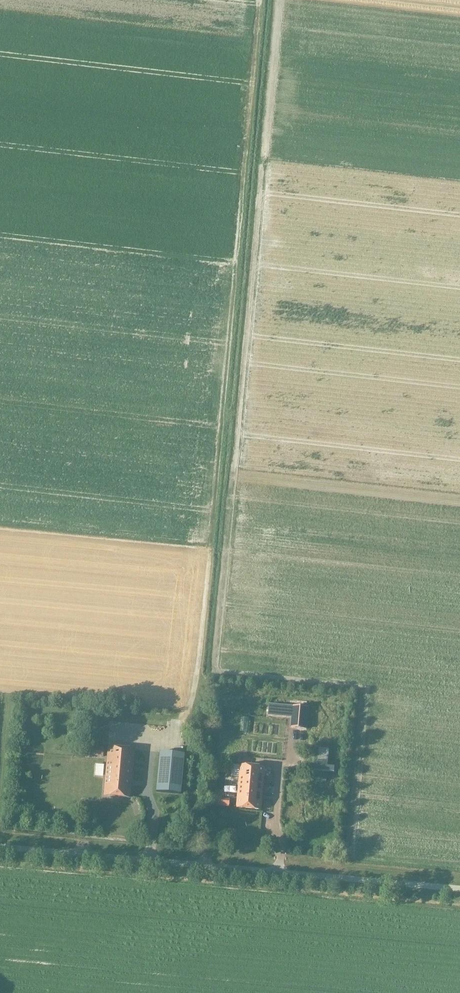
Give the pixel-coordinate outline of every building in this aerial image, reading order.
[(293,728),(307,729),(309,708),(270,704),(269,714),(294,716),(293,728)] [(144,728),(154,728),(154,711),(144,711),(144,728)] [(104,795),(130,798),(134,749),(109,747),(104,795)] [(183,754),(160,752),(156,792),(180,794),(183,754)] [(262,810),(266,767),(242,764),(238,807),(262,810)] [(214,799),(214,807),(223,807),(223,799),(214,799)]
